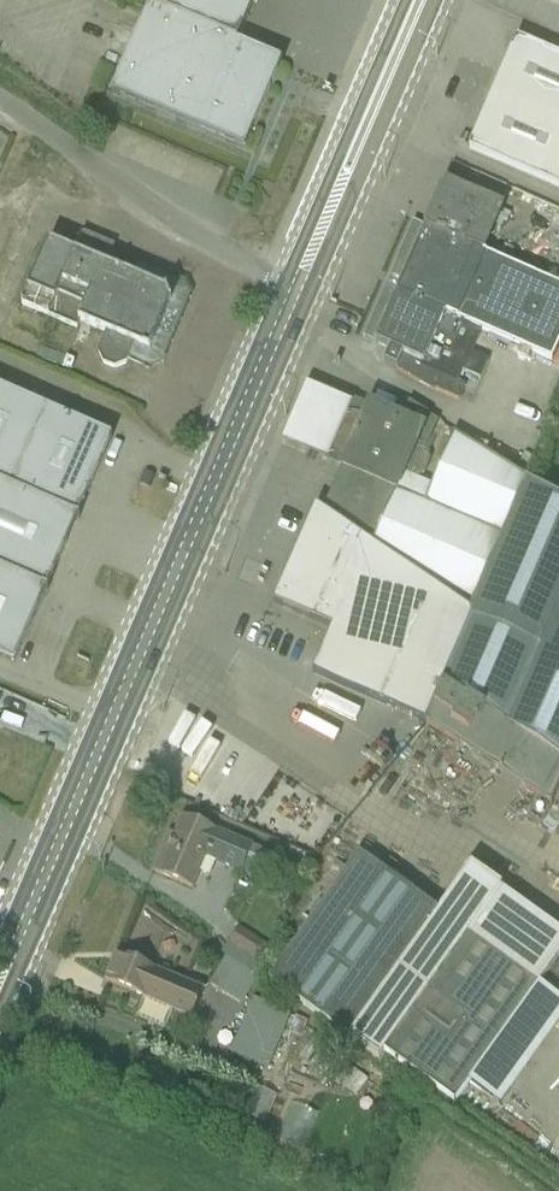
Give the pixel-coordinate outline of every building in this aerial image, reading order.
[(246,44),(265,0),(143,0),(246,44)] [(116,99),(249,154),(285,68),(152,13),(116,99)] [(525,35),(473,148),(558,186),(558,50),(525,35)] [(432,225),(484,249),(505,204),(453,180),(432,225)] [(403,289),(453,312),(557,360),(558,356),(558,284),(484,249),(432,225),(403,289)] [(156,365),(189,291),(56,233),(23,307),(156,365)] [(380,337),(431,360),(453,312),(403,289),(380,337)] [(21,659),(118,434),(0,384),(0,650),(21,659)] [(374,399),(346,468),(402,490),(430,421),(432,415),(436,406),(412,397),(406,412),(374,399)] [(432,415),(430,421),(402,490),(380,539),(343,622),(325,665),(400,690),(421,620),(460,648),(432,712),(558,803),(558,498),(432,415)] [(327,510),(380,539),(402,490),(346,468),(327,510)] [(307,502),(272,596),(343,622),(380,539),(327,510),(307,502)] [(270,853),(181,809),(155,863),(198,884),(214,851),(260,873),(270,853)] [(351,854),(271,964),(456,1103),(506,1029),(536,978),(351,854)] [(106,987),(194,1023),(209,988),(121,952),(106,987)] [(258,1050),(296,1066),(318,1012),(280,997),(258,1050)] [(374,1065),(363,1082),(383,1096),(395,1079),(374,1065)] [(287,1085),(273,1115),(291,1123),(305,1093),(287,1085)] [(307,1130),(331,1141),(344,1112),(321,1102),(307,1130)]
